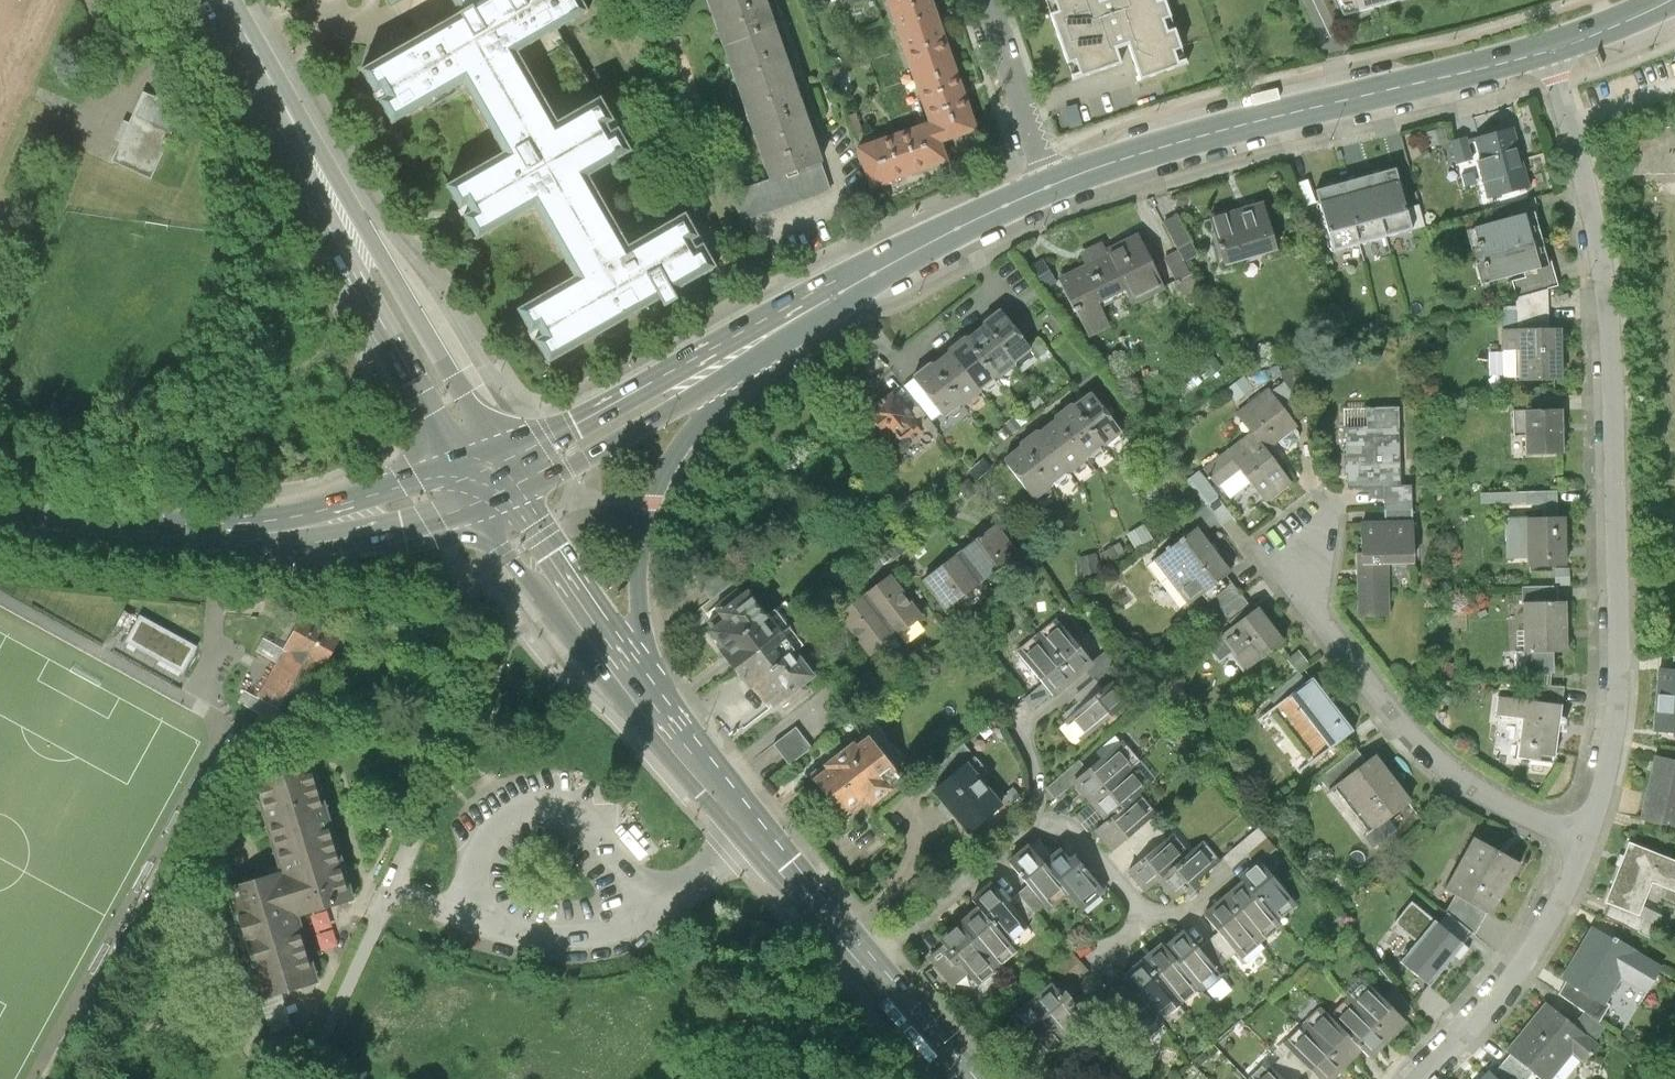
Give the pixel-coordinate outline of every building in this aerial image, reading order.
[(716,268),(700,241),(684,213),(663,225),(630,244),(589,175),(623,156),(631,152),(599,97),(596,98),(558,121),(518,53),(557,31),(589,12),(582,0),(452,0),(461,14),(421,37),(361,72),(392,126),(464,84),(503,152),(445,186),(460,210),(477,240),(535,207),(575,276),(517,310),(549,365),(716,268)] [(721,39),(771,22),(763,0),(707,0),(721,39)] [(912,70),(949,57),(937,19),(930,0),(887,0),(912,70)] [(1060,12),(1051,15),(1060,39),(1068,61),(1078,57),(1084,75),(1119,63),(1113,47),(1132,41),(1144,76),(1176,65),(1171,50),(1179,47),(1174,33),(1167,35),(1161,20),(1170,17),(1165,1),(1155,4),(1153,0),(1106,0),(1100,2),(1099,0),(1056,0),(1060,12)] [(1359,12),(1354,0),(1336,0),(1343,16),(1359,12)] [(1359,12),(1366,10),(1402,0),(1354,0),(1359,12)] [(771,22),(721,39),(746,110),(795,92),(789,73),(771,22)] [(557,31),(518,53),(558,121),(596,98),(589,86),(593,84),(568,42),(564,44),(557,31)] [(949,57),(912,70),(931,124),(932,124),(939,143),(975,130),(962,93),(949,57)] [(795,92),(746,110),(770,180),(820,163),(802,110),(795,92)] [(180,110),(145,94),(116,161),(151,176),(180,110)] [(931,124),(857,150),(871,187),(908,174),(945,161),(939,143),(932,124),(931,124)] [(1626,127),(1628,173),(1674,171),(1674,125),(1626,127)] [(1511,130),(1477,139),(1483,161),(1479,162),(1484,182),(1488,181),(1492,196),(1527,187),(1511,130)] [(623,156),(589,175),(630,244),(663,225),(623,156)] [(830,190),(820,163),(770,180),(728,194),(744,220),(830,190)] [(1395,169),(1369,176),(1385,238),(1412,230),(1395,169)] [(1369,176),(1342,183),(1359,245),(1385,238),(1369,176)] [(1342,183),(1315,190),(1332,252),(1359,245),(1342,183)] [(1264,208),(1228,218),(1227,213),(1209,218),(1223,264),(1276,249),(1264,208)] [(1177,279),(1192,273),(1186,259),(1198,254),(1179,212),(1165,219),(1178,249),(1166,255),(1177,279)] [(1534,212),(1474,228),(1481,255),(1541,239),(1534,212)] [(1166,295),(1136,232),(1054,271),(1084,334),(1166,295)] [(1541,239),(1481,255),(1489,282),(1506,277),(1523,273),(1548,266),(1546,259),(1541,239)] [(1548,266),(1523,273),(1524,277),(1510,281),(1515,298),(1516,298),(1546,289),(1558,286),(1551,257),(1546,259),(1548,266)] [(1546,289),(1516,298),(1517,330),(1541,330),(1540,309),(1547,308),(1546,289)] [(999,316),(982,329),(1015,372),(1032,359),(999,316)] [(982,329),(965,343),(998,385),(1015,372),(982,329)] [(1517,330),(1503,331),(1503,351),(1520,350),(1521,381),(1559,380),(1558,329),(1541,330),(1517,330)] [(965,343),(947,356),(981,399),(998,385),(965,343)] [(947,356),(930,369),(964,412),(981,399),(947,356)] [(930,369),(913,382),(947,425),(964,412),(930,369)] [(930,434),(898,390),(859,418),(892,463),(930,434)] [(1250,436),(1204,470),(1220,491),(1241,475),(1266,509),(1290,492),(1265,458),(1300,431),(1270,391),(1235,416),(1250,436)] [(1092,397),(1074,411),(1108,455),(1126,441),(1092,397)] [(1556,397),(1516,398),(1517,412),(1556,411),(1556,397)] [(1074,411),(1057,425),(1091,469),(1108,455),(1074,411)] [(1404,491),(1400,411),(1345,413),(1348,493),(1385,492),(1404,491)] [(1517,412),(1513,412),(1513,437),(1525,436),(1525,455),(1561,454),(1560,411),(1556,411),(1517,412)] [(1057,425),(1039,439),(1073,482),(1091,469),(1057,425)] [(1039,439),(1021,452),(1055,496),(1073,482),(1039,439)] [(1021,452),(1003,466),(1037,510),(1055,496),(1021,452)] [(1202,468),(1191,476),(1215,509),(1220,506),(1216,500),(1222,495),(1202,468)] [(1568,565),(1567,505),(1560,505),(1560,486),(1528,486),(1528,511),(1518,511),(1518,524),(1507,524),(1508,554),(1531,553),(1531,566),(1568,565)] [(1385,492),(1386,528),(1416,527),(1415,490),(1404,491),(1385,492)] [(1386,528),(1362,528),(1362,558),(1357,558),(1359,625),(1392,624),(1391,575),(1417,574),(1416,527),(1386,528)] [(996,528),(958,556),(988,596),(1026,568),(996,528)] [(1235,584),(1199,533),(1153,566),(1189,616),(1235,584)] [(958,556),(920,584),(950,624),(988,596),(958,556)] [(891,582),(866,602),(899,644),(925,624),(891,582)] [(781,645),(748,602),(700,638),(733,681),(781,645)] [(866,602),(840,622),(873,664),(899,644),(866,602)] [(1571,663),(1569,607),(1526,609),(1528,665),(1571,663)] [(287,651),(323,671),(343,635),(305,613),(284,650),(287,651)] [(198,647),(139,615),(125,642),(184,674),(198,647)] [(1287,650),(1260,616),(1220,648),(1247,682),(1287,650)] [(1061,626),(1039,643),(1073,684),(1094,667),(1061,626)] [(281,663),(287,651),(284,650),(265,639),(258,651),(281,663)] [(1039,643),(1018,661),(1051,701),(1073,684),(1039,643)] [(814,689),(781,645),(733,681),(766,725),(814,689)] [(296,719),(323,671),(287,651),(281,663),(260,699),(268,703),(296,719)] [(1655,725),(1674,726),(1674,658),(1660,657),(1655,725)] [(1356,739),(1316,685),(1270,719),(1310,773),(1356,739)] [(1109,687),(1063,726),(1085,752),(1131,714),(1109,687)] [(262,715),(268,703),(260,699),(248,692),(241,703),(262,715)] [(1558,767),(1566,712),(1498,701),(1495,721),(1526,725),(1521,762),(1558,767)] [(278,749),(296,719),(268,703),(262,715),(251,734),(278,749)] [(791,763),(815,746),(800,723),(775,740),(791,763)] [(861,739),(810,782),(850,830),(901,788),(861,739)] [(1070,792),(1087,812),(1139,768),(1122,747),(1070,792)] [(1640,814),(1674,822),(1674,752),(1655,747),(1640,814)] [(1414,812),(1376,763),(1336,794),(1374,843),(1414,812)] [(1087,812),(1106,834),(1146,799),(1158,789),(1139,768),(1087,812)] [(340,866),(311,769),(256,786),(264,813),(266,812),(277,851),(276,852),(285,882),(272,886),(270,879),(230,891),(238,916),(236,917),(245,945),(246,944),(254,969),(252,970),(260,997),(281,991),(316,980),(296,915),(352,898),(342,865),(340,866)] [(1002,814),(968,773),(933,802),(967,843),(1002,814)] [(1096,843),(1113,863),(1164,820),(1146,799),(1106,834),(1096,843)] [(1526,855),(1476,827),(1446,880),(1497,908),(1526,855)] [(1631,836),(1606,898),(1642,913),(1656,878),(1674,886),(1674,853),(1631,836)] [(1173,838),(1130,882),(1149,900),(1158,891),(1192,857),(1173,838)] [(1236,861),(1252,846),(1245,838),(1229,854),(1236,861)] [(1175,908),(1218,865),(1201,848),(1192,857),(1158,891),(1175,908)] [(1042,874),(1026,855),(1006,872),(1045,916),(1065,899),(1042,874)] [(1101,903),(1061,857),(1042,874),(1065,899),(1082,919),(1101,903)] [(1262,868),(1241,884),(1245,889),(1276,928),(1297,911),(1262,868)] [(1245,889),(1225,905),(1262,951),(1282,935),(1276,928),(1245,889)] [(1030,935),(991,892),(972,910),(980,919),(1011,952),(1030,935)] [(1225,905),(1206,921),(1242,967),(1262,951),(1225,905)] [(1401,943),(1437,974),(1470,937),(1434,906),(1401,943)] [(980,919),(958,939),(994,978),(1016,958),(1011,952),(980,919)] [(1664,959),(1593,920),(1562,978),(1606,1002),(1621,975),(1647,990),(1664,959)] [(958,939),(937,959),(972,998),(994,978),(958,939)] [(1184,941),(1165,956),(1200,998),(1219,982),(1184,941)] [(1165,956),(1146,972),(1181,1013),(1200,998),(1165,956)] [(1146,972),(1128,988),(1163,1029),(1181,1013),(1146,972)] [(1390,1032),(1408,1013),(1371,978),(1353,997),(1390,1032)] [(1128,988),(1109,1004),(1144,1045),(1163,1029),(1128,988)] [(1052,989),(1030,1009),(1068,1052),(1091,1032),(1052,989)] [(281,991),(260,997),(271,1033),(292,1027),(281,991)] [(1372,1050),(1390,1032),(1353,997),(1335,1015),(1362,1041),(1372,1050)] [(1546,997),(1507,1044),(1549,1078),(1550,1078),(1589,1032),(1546,997)] [(1343,1061),(1362,1041),(1335,1015),(1324,1005),(1305,1025),(1343,1061)] [(1030,1009),(1007,1029),(1046,1072),(1068,1052),(1030,1009)] [(1343,1061),(1305,1025),(1285,1046),(1320,1078),(1326,1078),(1343,1061)] [(304,1034),(292,1028),(292,1027),(271,1033),(276,1050),(288,1056),(293,1055),(304,1034)] [(1276,1056),(1255,1078),(1299,1078),(1276,1056)] [(1490,1064),(1475,1078),(1505,1078),(1490,1064)]
